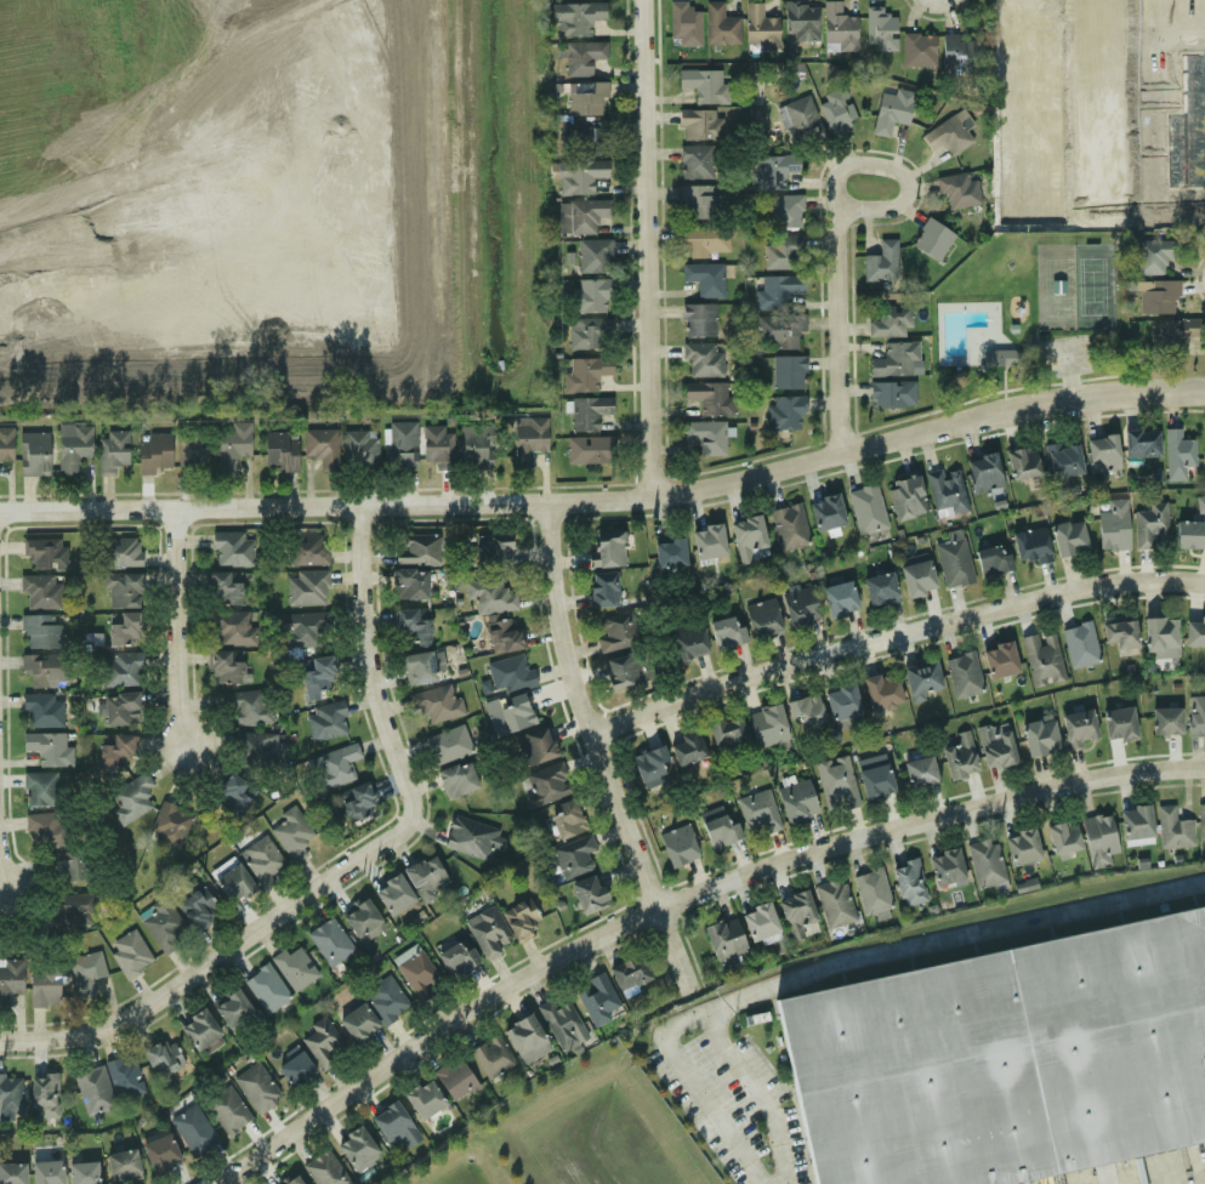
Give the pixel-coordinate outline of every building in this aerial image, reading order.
[(857,49),(857,15),(841,15),(841,0),(823,0),(823,49),(857,49)] [(670,1),(670,44),(699,44),(699,10),(689,10),(689,1),(670,1)] [(606,2),(553,2),(553,36),(591,36),(591,21),(606,21),(606,2)] [(739,44),(739,17),(723,17),(723,2),(705,2),(705,44),(739,44)] [(779,45),(779,17),(762,17),(762,2),(745,2),(745,45),(779,45)] [(785,41),(817,41),(817,2),(785,2),(785,41)] [(866,10),(866,50),(896,50),(896,10),(866,10)] [(936,66),(936,33),(903,33),(903,66),(936,66)] [(943,34),(943,74),(976,74),(976,40),(962,40),(962,34),(943,34)] [(591,75),(591,59),(606,59),(606,41),(565,41),(565,75),(591,75)] [(694,103),(727,103),(727,82),(721,82),(721,69),(678,69),(678,89),(694,89),(694,103)] [(567,115),(606,115),(606,82),(567,82),(567,115)] [(857,115),(842,86),(814,99),(832,136),(849,127),(846,120),(857,115)] [(888,137),(892,120),(908,123),(915,92),(894,87),(893,93),(881,91),(871,133),(888,137)] [(791,146),(823,136),(809,95),(779,104),(791,146)] [(721,109),(680,109),(680,138),(721,138),(721,109)] [(933,126),(951,155),(973,141),(955,113),(933,126)] [(559,121),(559,154),(602,154),(602,121),(559,121)] [(712,178),(712,144),(680,144),(680,178),(712,178)] [(798,172),(798,155),(756,155),(756,170),(750,170),(750,189),(783,189),(783,172),(798,172)] [(590,194),(590,177),(608,177),(608,160),(557,160),(557,194),(590,194)] [(938,177),(945,210),(981,203),(976,178),(968,181),(966,171),(938,177)] [(715,218),(715,184),(680,184),(680,218),(715,218)] [(802,227),(802,195),(769,195),(769,227),(802,227)] [(557,234),(596,234),(596,216),(609,216),(609,200),(557,200),(557,234)] [(955,237),(930,217),(910,241),(936,262),(955,237)] [(680,243),(688,243),(688,255),(728,255),(728,224),(680,224),(680,243)] [(802,268),(802,237),(763,237),(763,268),(802,268)] [(896,280),(896,238),(880,238),(880,255),(863,255),(863,280),(896,280)] [(606,239),(576,239),(576,272),(606,272),(606,239)] [(1136,275),(1165,275),(1165,258),(1175,258),(1175,240),(1136,240),(1136,275)] [(723,262),(682,262),(682,281),(697,281),(697,297),(723,297),(723,262)] [(754,309),(786,309),(786,292),(803,292),(803,275),(760,275),(760,289),(754,289),(754,309)] [(570,313),(609,313),(609,279),(570,279),(570,313)] [(1137,313),(1177,313),(1177,281),(1137,281),(1137,313)] [(715,336),(715,303),(682,303),(682,336),(715,336)] [(868,336),(909,336),(909,306),(877,306),(877,320),(868,320),(868,336)] [(797,347),(797,331),(806,331),(806,317),(757,317),(757,347),(797,347)] [(568,318),(568,348),(610,348),(610,318),(568,318)] [(1199,319),(1156,319),(1156,359),(1183,359),(1183,337),(1199,337),(1199,319)] [(916,341),(883,341),(883,358),(869,358),(869,376),(916,376),(916,341)] [(722,376),(722,342),(682,342),(682,362),(689,362),(689,376),(722,376)] [(1019,369),(1019,349),(985,349),(985,369),(1019,369)] [(805,355),(773,355),(773,388),(805,388),(805,355)] [(565,358),(565,392),(597,392),(597,375),(612,375),(612,358),(565,358)] [(869,406),(915,406),(915,381),(869,381),(869,406)] [(699,415),(734,415),(734,395),(724,395),(724,382),(683,382),(683,399),(699,399),(699,415)] [(767,429),(803,429),(803,395),(767,395),(767,429)] [(612,414),(612,397),(573,397),(573,431),(597,431),(597,414),(612,414)] [(546,417),(513,417),(513,467),(530,467),(530,451),(546,451),(546,417)] [(216,472),(234,472),(234,457),(250,457),(250,421),(229,421),(229,431),(216,431),(216,472)] [(415,469),(415,422),(383,421),(383,469),(415,469)] [(700,455),(724,455),(724,421),(683,421),(683,439),(700,439),(700,455)] [(91,461),(91,423),(59,423),(59,477),(76,477),(76,461),(91,461)] [(451,465),(451,425),(422,425),(422,465),(451,465)] [(0,427),(0,461),(12,461),(12,427),(0,427)] [(336,469),(336,428),(303,428),(303,456),(320,456),(320,469),(336,469)] [(1165,480),(1186,480),(1186,467),(1195,467),(1195,438),(1181,438),(1181,428),(1165,428),(1165,480)] [(1159,429),(1125,429),(1125,455),(1159,455),(1159,429)] [(127,472),(127,431),(100,431),(100,472),(127,472)] [(177,472),(197,472),(197,463),(205,463),(205,431),(177,431),(177,472)] [(265,431),(265,471),(296,471),(296,431),(265,431)] [(376,431),(343,431),(343,468),(376,468),(376,431)] [(19,476),(49,476),(49,432),(19,432),(19,476)] [(490,467),(490,433),(464,433),(464,467),(490,467)] [(170,468),(170,434),(138,434),(138,468),(170,468)] [(1120,476),(1116,436),(1087,438),(1091,478),(1120,476)] [(567,463),(613,463),(613,437),(567,437),(567,463)] [(1080,477),(1080,444),(1048,444),(1048,477),(1080,477)] [(1012,482),(1040,476),(1034,445),(1006,451),(1012,482)] [(966,460),(974,493),(1002,485),(994,452),(966,460)] [(957,466),(926,472),(936,517),(967,511),(957,466)] [(927,513),(917,476),(886,483),(896,520),(927,513)] [(848,490),(858,535),(887,528),(877,484),(848,490)] [(817,531),(846,524),(837,493),(808,501),(817,531)] [(1196,496),(1196,513),(1204,513),(1204,495),(1196,496)] [(1105,499),(1107,511),(1098,512),(1098,551),(1129,550),(1127,499),(1105,499)] [(769,510),(780,551),(809,543),(798,502),(769,510)] [(1154,539),(1167,539),(1167,502),(1147,502),(1148,510),(1135,511),(1136,548),(1155,547),(1154,539)] [(768,557),(761,514),(732,520),(739,562),(768,557)] [(1061,558),(1091,547),(1080,518),(1050,528),(1061,558)] [(1176,548),(1203,548),(1203,520),(1176,520),(1176,548)] [(695,559),(726,556),(723,524),(692,528),(695,559)] [(1019,565),(1051,558),(1044,526),(1012,534),(1019,565)] [(944,587),(972,581),(961,530),(947,533),(949,540),(934,543),(944,587)] [(254,565),(254,537),(246,537),(246,531),(212,531),(212,565),(254,565)] [(590,565),(624,565),(624,531),(596,531),(596,557),(590,557),(590,565)] [(326,565),(326,534),(285,534),(285,565),(326,565)] [(394,548),(394,564),(439,564),(439,534),(402,534),(402,548),(394,548)] [(511,564),(511,534),(476,534),(476,564),(511,564)] [(63,537),(24,537),(24,569),(63,569),(63,537)] [(140,537),(100,537),(100,567),(140,567),(140,537)] [(684,565),(684,539),(654,540),(655,567),(684,565)] [(982,575),(1012,570),(1006,543),(976,548),(982,575)] [(908,597),(936,590),(928,558),(899,565),(908,597)] [(393,599),(426,599),(426,569),(393,569),(393,599)] [(326,571),(286,571),(286,604),(326,604),(326,571)] [(869,607),(898,600),(892,571),(863,577),(869,607)] [(142,573),(106,573),(106,607),(142,607),(142,573)] [(210,600),(248,600),(248,573),(210,573),(210,600)] [(590,608),(618,607),(616,573),(590,573),(590,608)] [(59,608),(59,575),(19,575),(19,596),(27,596),(27,608),(59,608)] [(822,588),(829,617),(859,610),(851,580),(822,588)] [(516,593),(505,593),(505,581),(477,581),(477,610),(516,610),(516,593)] [(784,591),(790,626),(820,620),(814,585),(784,591)] [(752,639),(783,633),(775,598),(745,604),(752,639)] [(419,609),(397,609),(397,645),(430,645),(430,617),(419,617),(419,609)] [(216,644),(256,644),(256,626),(250,626),(250,610),(205,610),(205,631),(216,631),(216,644)] [(277,614),(278,647),(320,645),(319,628),(330,627),(329,611),(277,614)] [(141,613),(119,613),(119,624),(107,624),(107,644),(141,644),(141,613)] [(596,637),(598,651),(638,644),(632,613),(599,619),(603,636),(596,637)] [(59,648),(59,614),(21,614),(21,648),(59,648)] [(510,631),(507,614),(485,617),(491,654),(525,648),(523,628),(510,631)] [(716,648),(745,641),(739,614),(710,621),(716,648)] [(1119,653),(1141,643),(1129,617),(1102,628),(1108,643),(1113,641),(1119,653)] [(1178,617),(1146,617),(1146,656),(1178,656),(1178,617)] [(1186,619),(1186,647),(1204,647),(1204,619),(1186,619)] [(699,622),(671,633),(682,661),(710,650),(699,622)] [(1091,622),(1062,628),(1069,668),(1099,661),(1091,622)] [(1022,637),(1031,685),(1064,679),(1055,631),(1022,637)] [(983,649),(989,679),(1019,672),(1012,642),(983,649)] [(231,651),(210,651),(210,683),(244,683),(244,661),(231,661),(231,651)] [(404,685),(434,683),(432,651),(402,654),(404,685)] [(642,683),(637,651),(604,658),(609,689),(642,683)] [(983,693),(973,651),(945,658),(954,699),(983,693)] [(102,685),(141,687),(142,654),(102,653),(102,685)] [(534,684),(527,653),(487,662),(495,695),(534,684)] [(23,687),(67,687),(67,654),(23,654),(23,687)] [(312,668),(300,672),(307,701),(329,695),(326,682),(336,678),(331,656),(311,661),(312,668)] [(902,668),(910,698),(943,688),(934,659),(902,668)] [(869,708),(902,704),(897,672),(864,678),(869,708)] [(824,690),(831,721),(862,715),(854,683),(824,690)] [(409,693),(413,710),(425,707),(427,723),(464,716),(460,694),(451,695),(449,684),(409,693)] [(271,723),(269,689),(220,691),(220,710),(234,708),(235,724),(271,723)] [(140,724),(138,693),(103,694),(104,724),(140,724)] [(63,727),(63,694),(23,694),(23,727),(63,727)] [(495,736),(534,723),(525,694),(485,707),(495,736)] [(790,721),(798,719),(800,727),(824,722),(818,694),(786,700),(790,721)] [(1189,734),(1204,734),(1204,694),(1188,694),(1189,734)] [(311,741),(348,733),(341,701),(303,710),(311,741)] [(749,713),(757,747),(789,739),(780,705),(749,713)] [(1181,734),(1181,707),(1153,707),(1153,734),(1181,734)] [(1059,716),(1067,748),(1099,741),(1092,708),(1059,716)] [(1105,710),(1107,741),(1136,739),(1135,708),(1105,710)] [(748,741),(739,716),(707,725),(715,751),(748,741)] [(1022,724),(1029,757),(1061,751),(1053,718),(1022,724)] [(1016,763),(1006,721),(977,728),(987,770),(1016,763)] [(471,753),(464,724),(425,735),(432,763),(471,753)] [(512,738),(523,768),(557,756),(546,725),(512,738)] [(707,755),(697,730),(667,742),(678,767),(707,755)] [(955,734),(957,744),(940,748),(950,780),(979,773),(967,730),(955,734)] [(274,765),(275,733),(239,732),(238,764),(274,765)] [(70,765),(70,733),(23,733),(23,751),(35,751),(35,765),(70,765)] [(100,767),(132,767),(132,734),(110,734),(110,745),(100,745),(100,767)] [(319,790),(354,779),(349,761),(360,758),(356,742),(316,755),(320,772),(314,773),(319,790)] [(644,782),(672,767),(659,744),(631,759),(644,782)] [(815,762),(825,812),(858,806),(848,756),(815,762)] [(937,781),(931,756),(903,763),(910,789),(937,781)] [(436,772),(445,799),(479,787),(470,759),(436,772)] [(532,808),(573,790),(559,759),(518,778),(532,808)] [(868,802),(896,792),(885,759),(857,769),(868,802)] [(153,806),(142,789),(152,782),(144,772),(110,792),(120,807),(112,812),(120,826),(153,806)] [(57,773),(23,773),(23,806),(57,806),(57,773)] [(249,786),(229,773),(216,792),(235,806),(249,786)] [(819,814),(807,779),(777,789),(788,824),(819,814)] [(336,792),(346,822),(376,813),(366,782),(336,792)] [(737,798),(746,826),(761,821),(766,833),(781,827),(768,787),(737,798)] [(148,838),(177,850),(192,813),(164,802),(148,838)] [(552,803),(552,835),(581,835),(580,802),(552,803)] [(741,836),(722,802),(697,816),(716,850),(741,836)] [(294,864),(309,853),(302,843),(313,835),(294,804),(279,814),(284,820),(269,829),(294,864)] [(1192,819),(1176,820),(1175,804),(1156,804),(1159,847),(1193,846),(1192,819)] [(1153,839),(1149,806),(1121,808),(1124,842),(1153,839)] [(1118,852),(1110,813),(1081,818),(1091,869),(1112,865),(1109,854),(1118,852)] [(32,846),(66,846),(66,814),(32,814),(32,846)] [(443,848),(489,861),(493,849),(502,853),(508,832),(453,816),(443,848)] [(1056,856),(1082,849),(1074,820),(1047,827),(1056,856)] [(658,835),(671,867),(699,856),(687,824),(658,835)] [(1005,837),(1013,866),(1042,858),(1033,829),(1005,837)] [(286,869),(267,835),(238,850),(258,886),(286,869)] [(595,850),(591,836),(551,848),(561,880),(593,869),(589,853),(595,850)] [(977,887),(1005,881),(995,838),(967,844),(977,887)] [(966,880),(957,848),(928,855),(936,887),(966,880)] [(86,852),(51,852),(51,882),(86,882),(86,852)] [(449,887),(436,854),(405,866),(419,899),(449,887)] [(891,865),(903,906),(927,899),(915,859),(891,865)] [(256,890),(239,863),(214,877),(229,905),(256,890)] [(862,915),(889,910),(883,869),(854,873),(862,915)] [(414,905),(402,873),(374,884),(386,915),(414,905)] [(608,907),(599,875),(572,882),(580,915),(608,907)] [(814,886),(828,929),(856,921),(843,877),(814,886)] [(1016,894),(1037,889),(1035,878),(1013,883),(1016,894)] [(175,903),(195,932),(221,912),(200,884),(175,903)] [(818,932),(807,890),(779,898),(790,939),(818,932)] [(95,894),(51,895),(52,926),(96,924),(95,894)] [(192,935),(161,895),(136,915),(165,955),(192,935)] [(544,926),(529,896),(501,910),(515,939),(544,926)] [(385,924),(365,899),(341,917),(360,943),(385,924)] [(741,912),(754,944),(780,934),(768,901),(741,912)] [(465,918),(484,960),(504,951),(502,947),(512,943),(494,905),(465,918)] [(1204,1147),(1204,913),(776,988),(811,1183),(997,1183),(1204,1147)] [(356,949),(329,916),(306,935),(331,968),(356,949)] [(703,927),(715,961),(746,950),(734,916),(703,927)] [(119,974),(148,968),(141,933),(110,939),(119,974)] [(437,954),(450,978),(477,962),(464,938),(437,954)] [(420,1003),(434,994),(430,986),(439,979),(416,945),(392,961),(420,1003)] [(288,954),(283,947),(269,958),(295,992),(319,974),(297,946),(288,954)] [(106,975),(100,950),(67,958),(78,997),(95,992),(91,979),(106,975)] [(623,994),(652,977),(637,954),(608,970),(623,994)] [(6,1006),(6,994),(22,994),(22,958),(1,958),(1,966),(0,966),(0,1006),(6,1006)] [(290,998),(268,963),(243,979),(265,1014),(290,998)] [(30,1007),(59,1007),(59,966),(30,966),(30,1007)] [(575,994),(592,1025),(623,1009),(602,970),(586,979),(590,986),(575,994)] [(360,995),(386,1025),(410,1004),(386,974),(360,995)] [(212,1006),(228,1029),(252,1011),(237,989),(212,1006)] [(559,1052),(587,1038),(569,1000),(555,1007),(551,998),(538,1004),(559,1052)] [(354,1046),(380,1031),(364,1002),(339,1017),(354,1046)] [(222,1034),(203,1008),(177,1028),(197,1052),(222,1034)] [(546,1041),(529,1013),(502,1030),(519,1058),(546,1041)] [(341,1043),(325,1014),(308,1024),(313,1032),(302,1037),(319,1070),(336,1061),(330,1049),(341,1043)] [(513,1065),(500,1035),(471,1047),(484,1078),(513,1065)] [(143,1048),(153,1077),(181,1069),(172,1038),(143,1048)] [(277,1064),(289,1088),(316,1075),(303,1051),(277,1064)] [(106,1061),(118,1100),(144,1091),(132,1053),(106,1061)] [(453,1102),(478,1085),(457,1054),(433,1072),(453,1102)] [(283,1097),(257,1060),(232,1077),(257,1115),(283,1097)] [(114,1108),(101,1064),(73,1071),(86,1115),(114,1108)] [(21,1114),(21,1074),(0,1074),(0,1114),(21,1114)] [(57,1074),(30,1074),(30,1116),(57,1116),(57,1074)] [(445,1102),(427,1076),(403,1093),(420,1118),(445,1102)] [(251,1118),(227,1083),(203,1100),(227,1135),(251,1118)] [(402,1138),(407,1145),(420,1137),(397,1100),(370,1117),(390,1146),(402,1138)] [(169,1118),(193,1157),(218,1142),(194,1103),(169,1118)] [(380,1157),(362,1125),(335,1139),(353,1172),(380,1157)] [(150,1172),(180,1163),(170,1134),(142,1143),(150,1172)] [(325,1148),(301,1166),(314,1183),(346,1183),(349,1182),(325,1148)] [(140,1178),(136,1149),(107,1152),(110,1182),(140,1178)] [(62,1161),(33,1161),(33,1183),(62,1183),(62,1161)] [(24,1162),(0,1162),(0,1183),(24,1183),(24,1162)] [(69,1183),(97,1183),(97,1162),(69,1162),(69,1183)] [(296,1172),(274,1183),(302,1183),(296,1172)]
